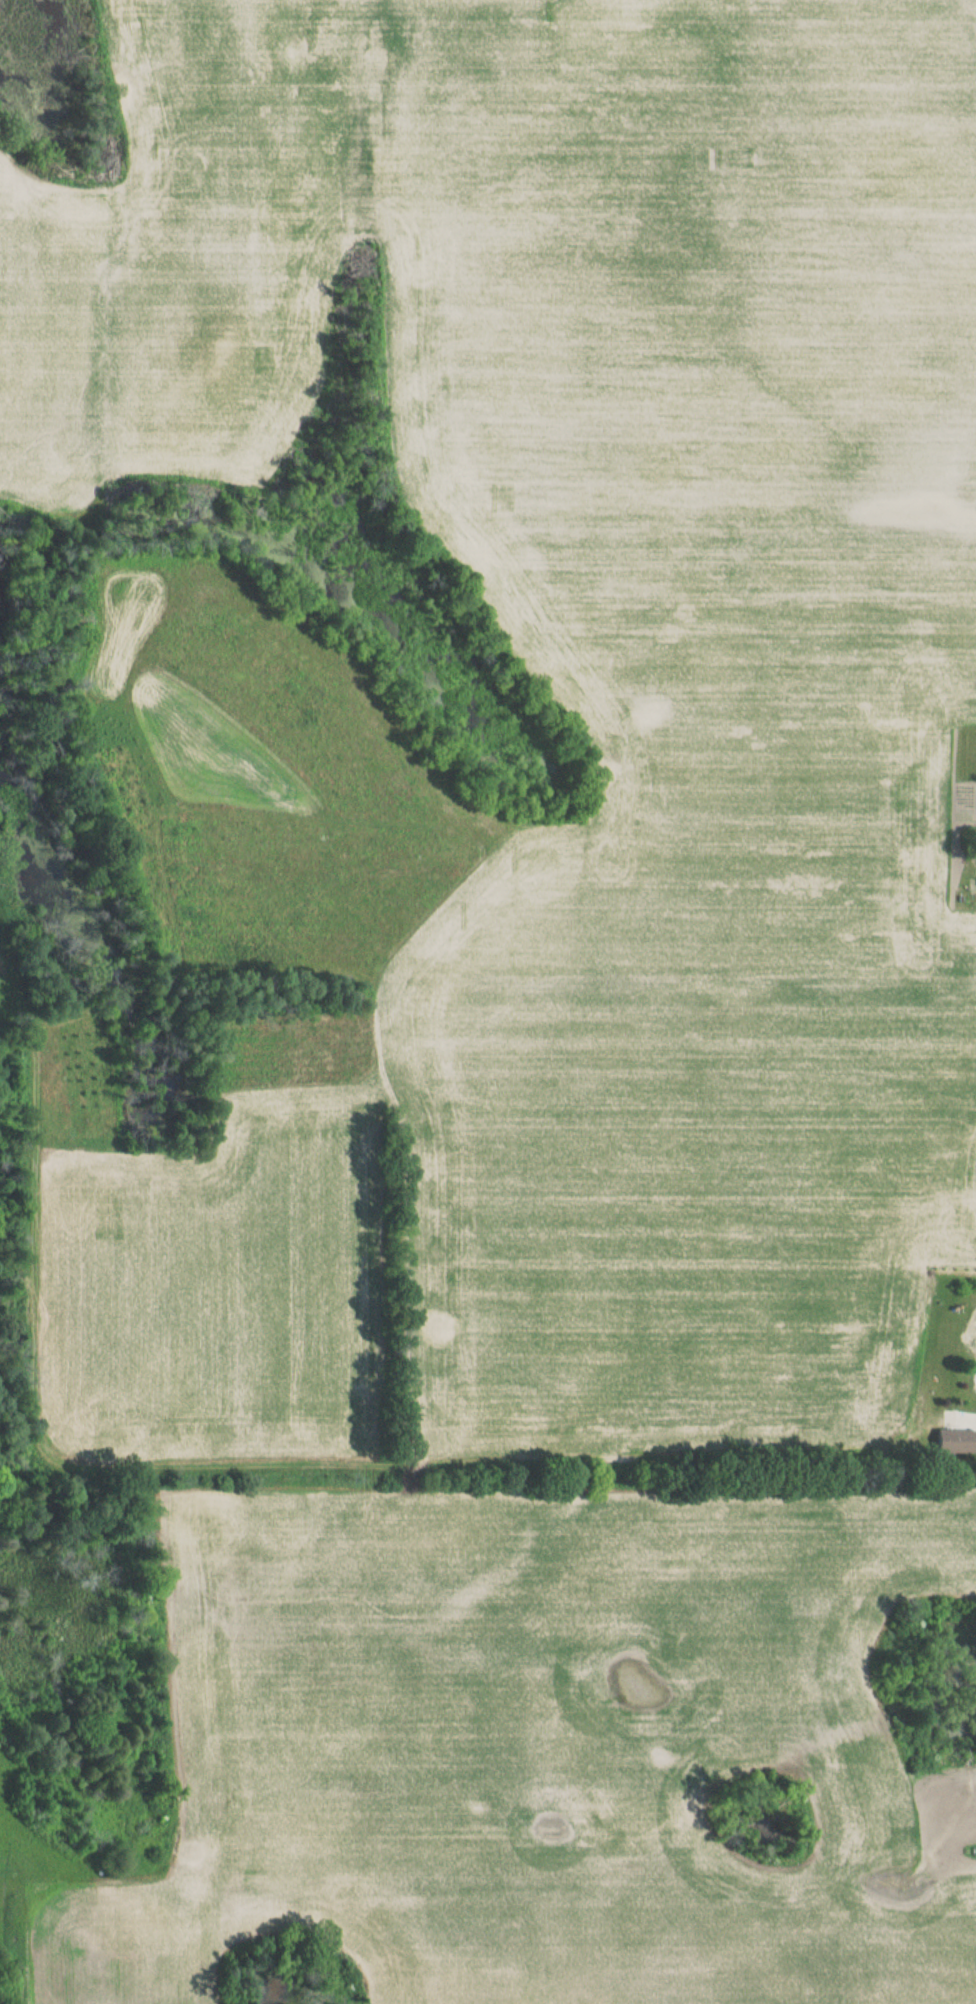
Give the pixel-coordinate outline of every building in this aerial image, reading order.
[(932,1430),(932,1453),(975,1453),(975,1430),(932,1430)]
